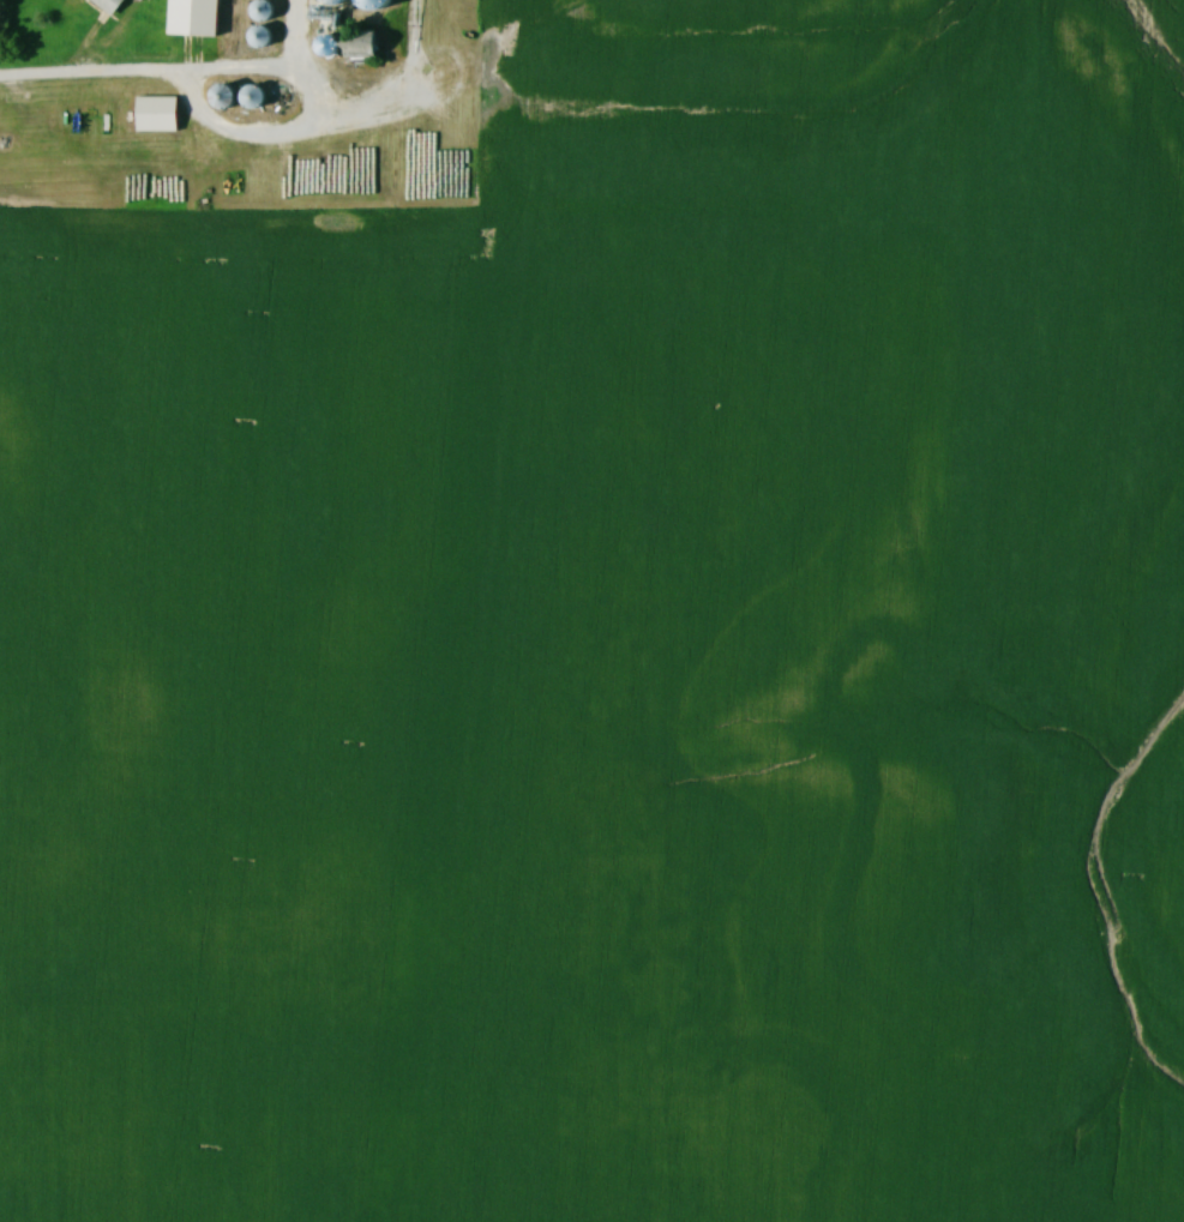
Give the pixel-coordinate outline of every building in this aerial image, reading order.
[(115,17),(127,0),(91,0),(115,17)] [(171,36),(219,38),(221,0),(172,0),(171,36)] [(252,10),(261,25),(278,15),(269,0),(263,0),(264,2),(252,10)] [(249,43),(266,51),(274,34),(257,26),(249,43)] [(346,32),(346,60),(378,60),(378,32),(346,32)] [(240,97),(224,84),(210,100),(227,113),(240,97)] [(256,85),(240,96),(252,113),(268,101),(256,85)] [(139,132),(179,132),(179,97),(139,97),(139,132)]
